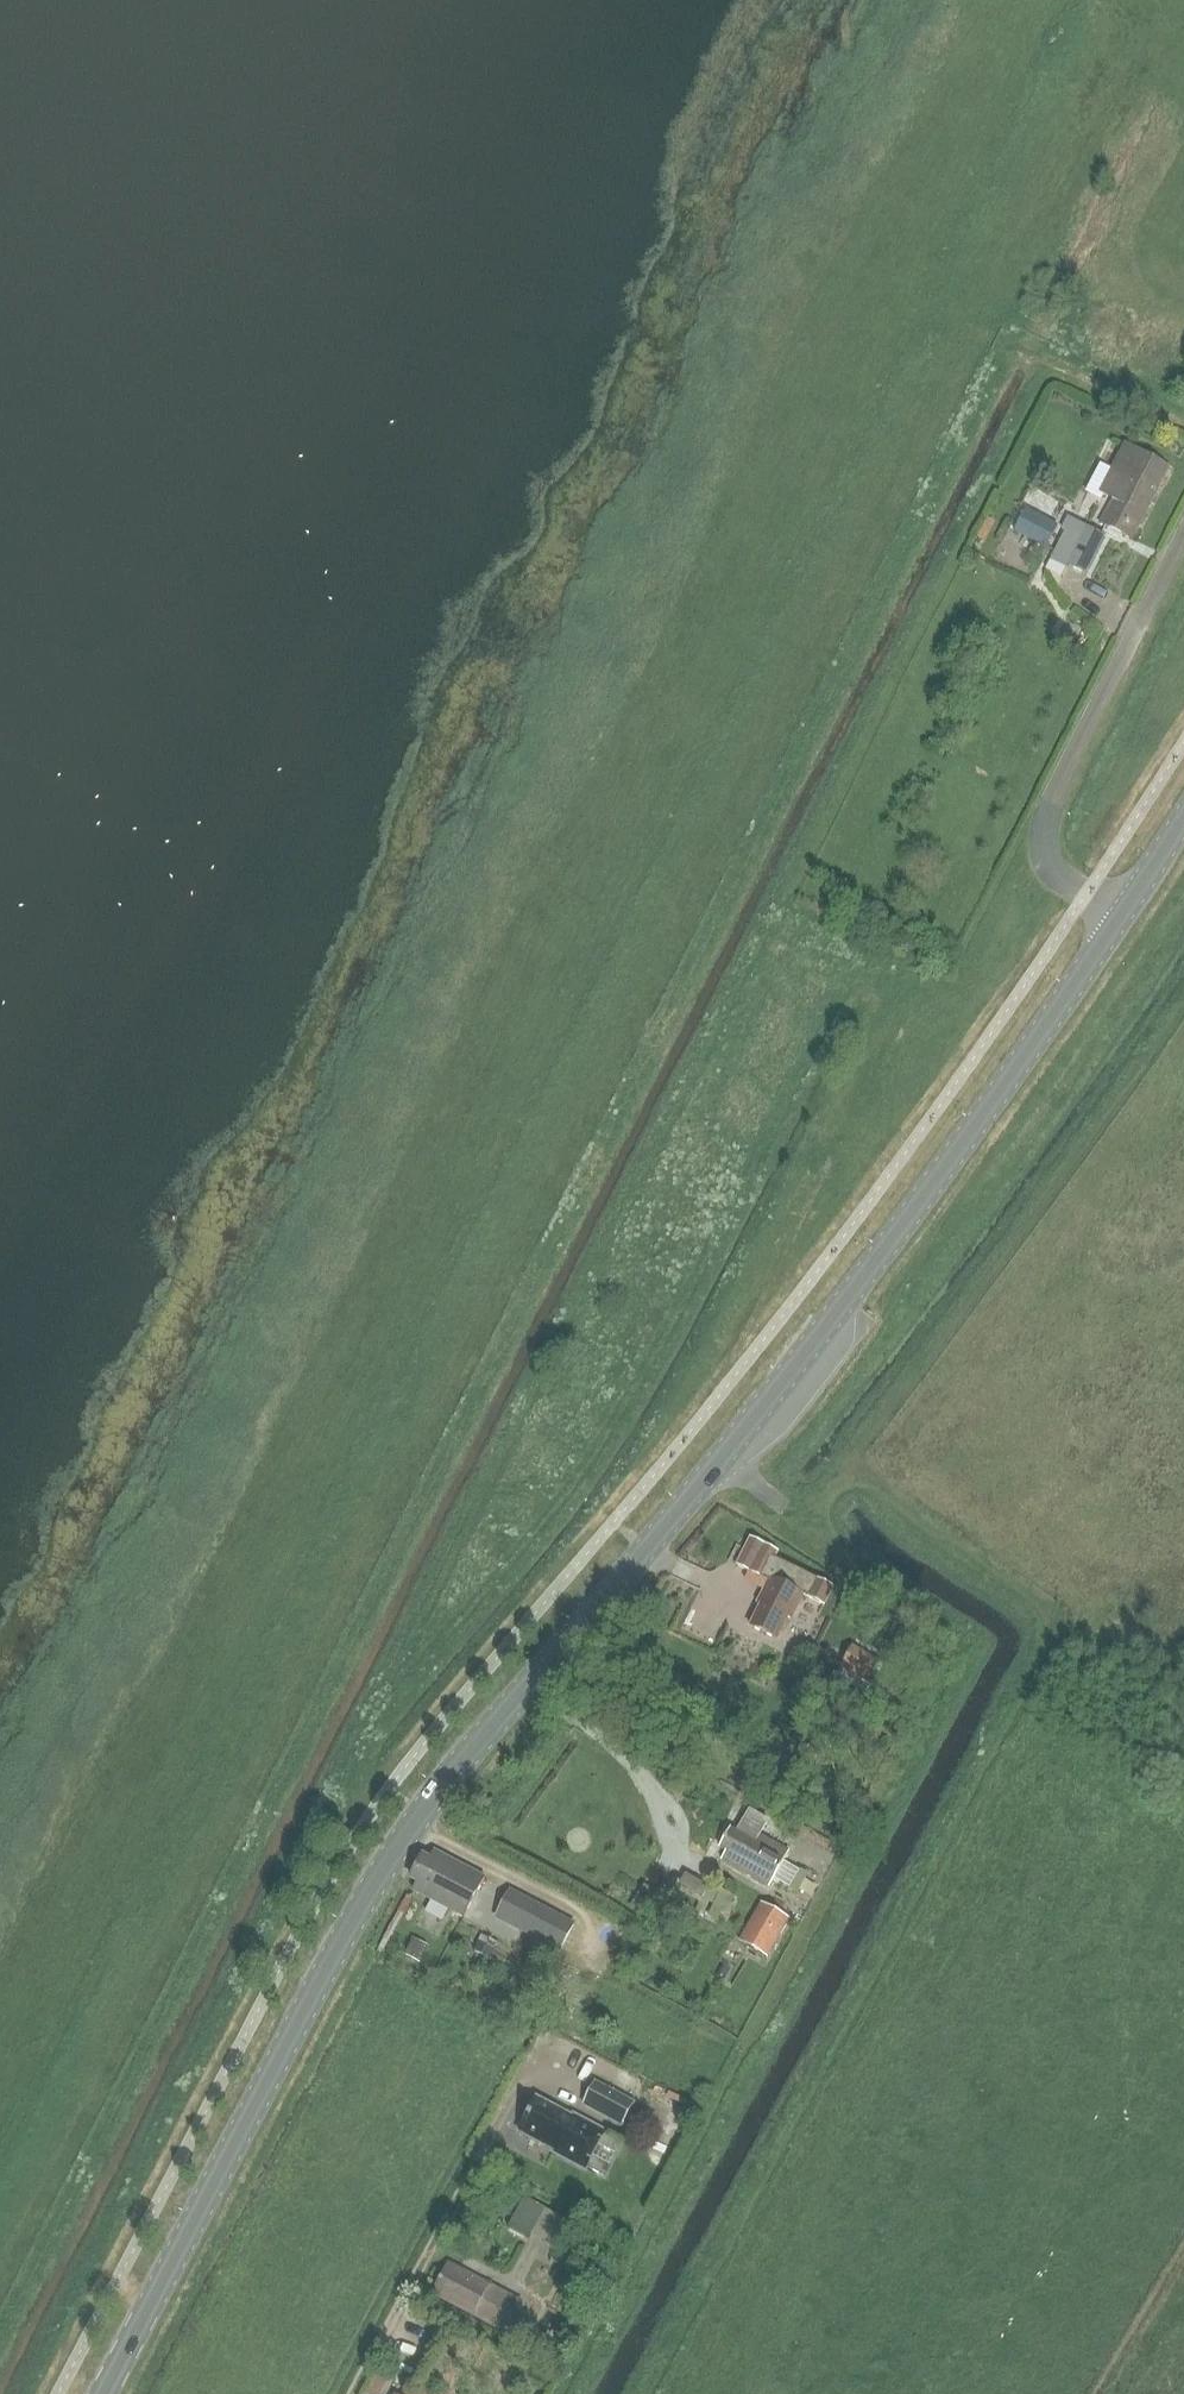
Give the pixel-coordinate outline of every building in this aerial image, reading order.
[(1100,495),(1112,501),(1100,524),(1125,537),(1128,531),(1135,535),(1169,469),(1125,446),(1114,467),(1112,471),(1100,495)] [(1042,517),(1041,520),(1025,512),(1016,531),(1047,546),(1058,524),(1042,517)] [(1065,532),(1081,540),(1068,567),(1085,575),(1104,537),(1071,520),(1065,532)] [(774,1582),(752,1627),(781,1641),(793,1614),(795,1615),(804,1596),(810,1599),(805,1608),(821,1615),(826,1606),(834,1589),(778,1563),(782,1555),(750,1540),(738,1565),(774,1582)] [(853,1602),(849,1608),(855,1611),(859,1605),(853,1602)] [(843,1667),(872,1684),(883,1665),(854,1648),(843,1667)] [(809,1748),(803,1759),(815,1765),(821,1754),(809,1748)] [(748,1811),(741,1825),(760,1835),(768,1821),(748,1811)] [(732,1829),(721,1848),(728,1852),(723,1861),(771,1888),(775,1881),(785,1864),(791,1852),(760,1835),(741,1825),(737,1832),(732,1829)] [(422,1856),(411,1879),(419,1883),(414,1892),(467,1917),(474,1902),(485,1881),(487,1875),(437,1851),(432,1861),(422,1856)] [(785,1864),(775,1881),(790,1889),(799,1872),(785,1864)] [(510,1890),(503,1904),(534,1921),(542,1907),(510,1890)] [(720,1892),(714,1904),(724,1909),(730,1897),(720,1892)] [(426,1908),(418,1924),(439,1935),(447,1918),(426,1908)] [(787,1926),(763,1911),(743,1945),(767,1960),(787,1926)] [(481,1936),(473,1952),(489,1960),(497,1944),(481,1936)] [(412,1938),(403,1955),(420,1964),(429,1947),(412,1938)] [(595,2081),(582,2105),(623,2127),(636,2103),(595,2081)] [(606,2131),(574,2115),(572,2120),(561,2114),(563,2112),(538,2098),(520,2131),(546,2144),(547,2141),(557,2147),(555,2152),(586,2169),(606,2131)] [(561,2245),(574,2216),(527,2195),(514,2224),(561,2245)] [(554,2255),(550,2262),(565,2271),(569,2264),(554,2255)] [(450,2262),(444,2274),(434,2296),(506,2332),(523,2298),(450,2262)]
